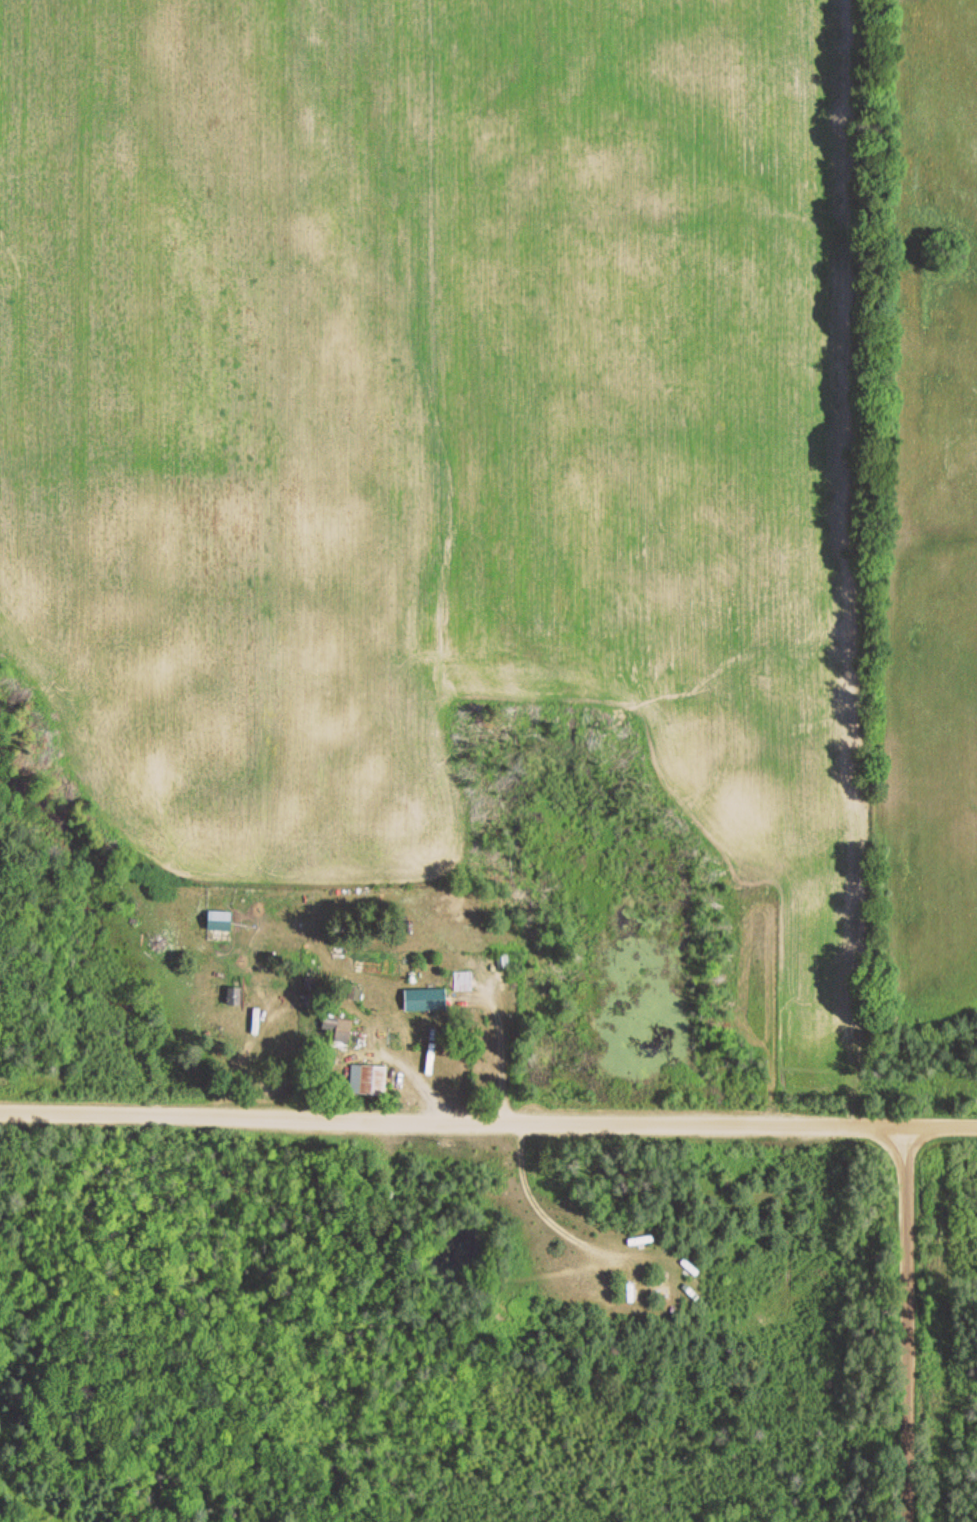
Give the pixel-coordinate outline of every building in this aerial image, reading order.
[(234,912),(212,912),(212,932),(234,932),(234,912)] [(450,991),(408,992),(408,1014),(450,1014),(450,991)] [(357,1020),(327,1015),(325,1030),(338,1032),(336,1042),(353,1045),(357,1020)]
